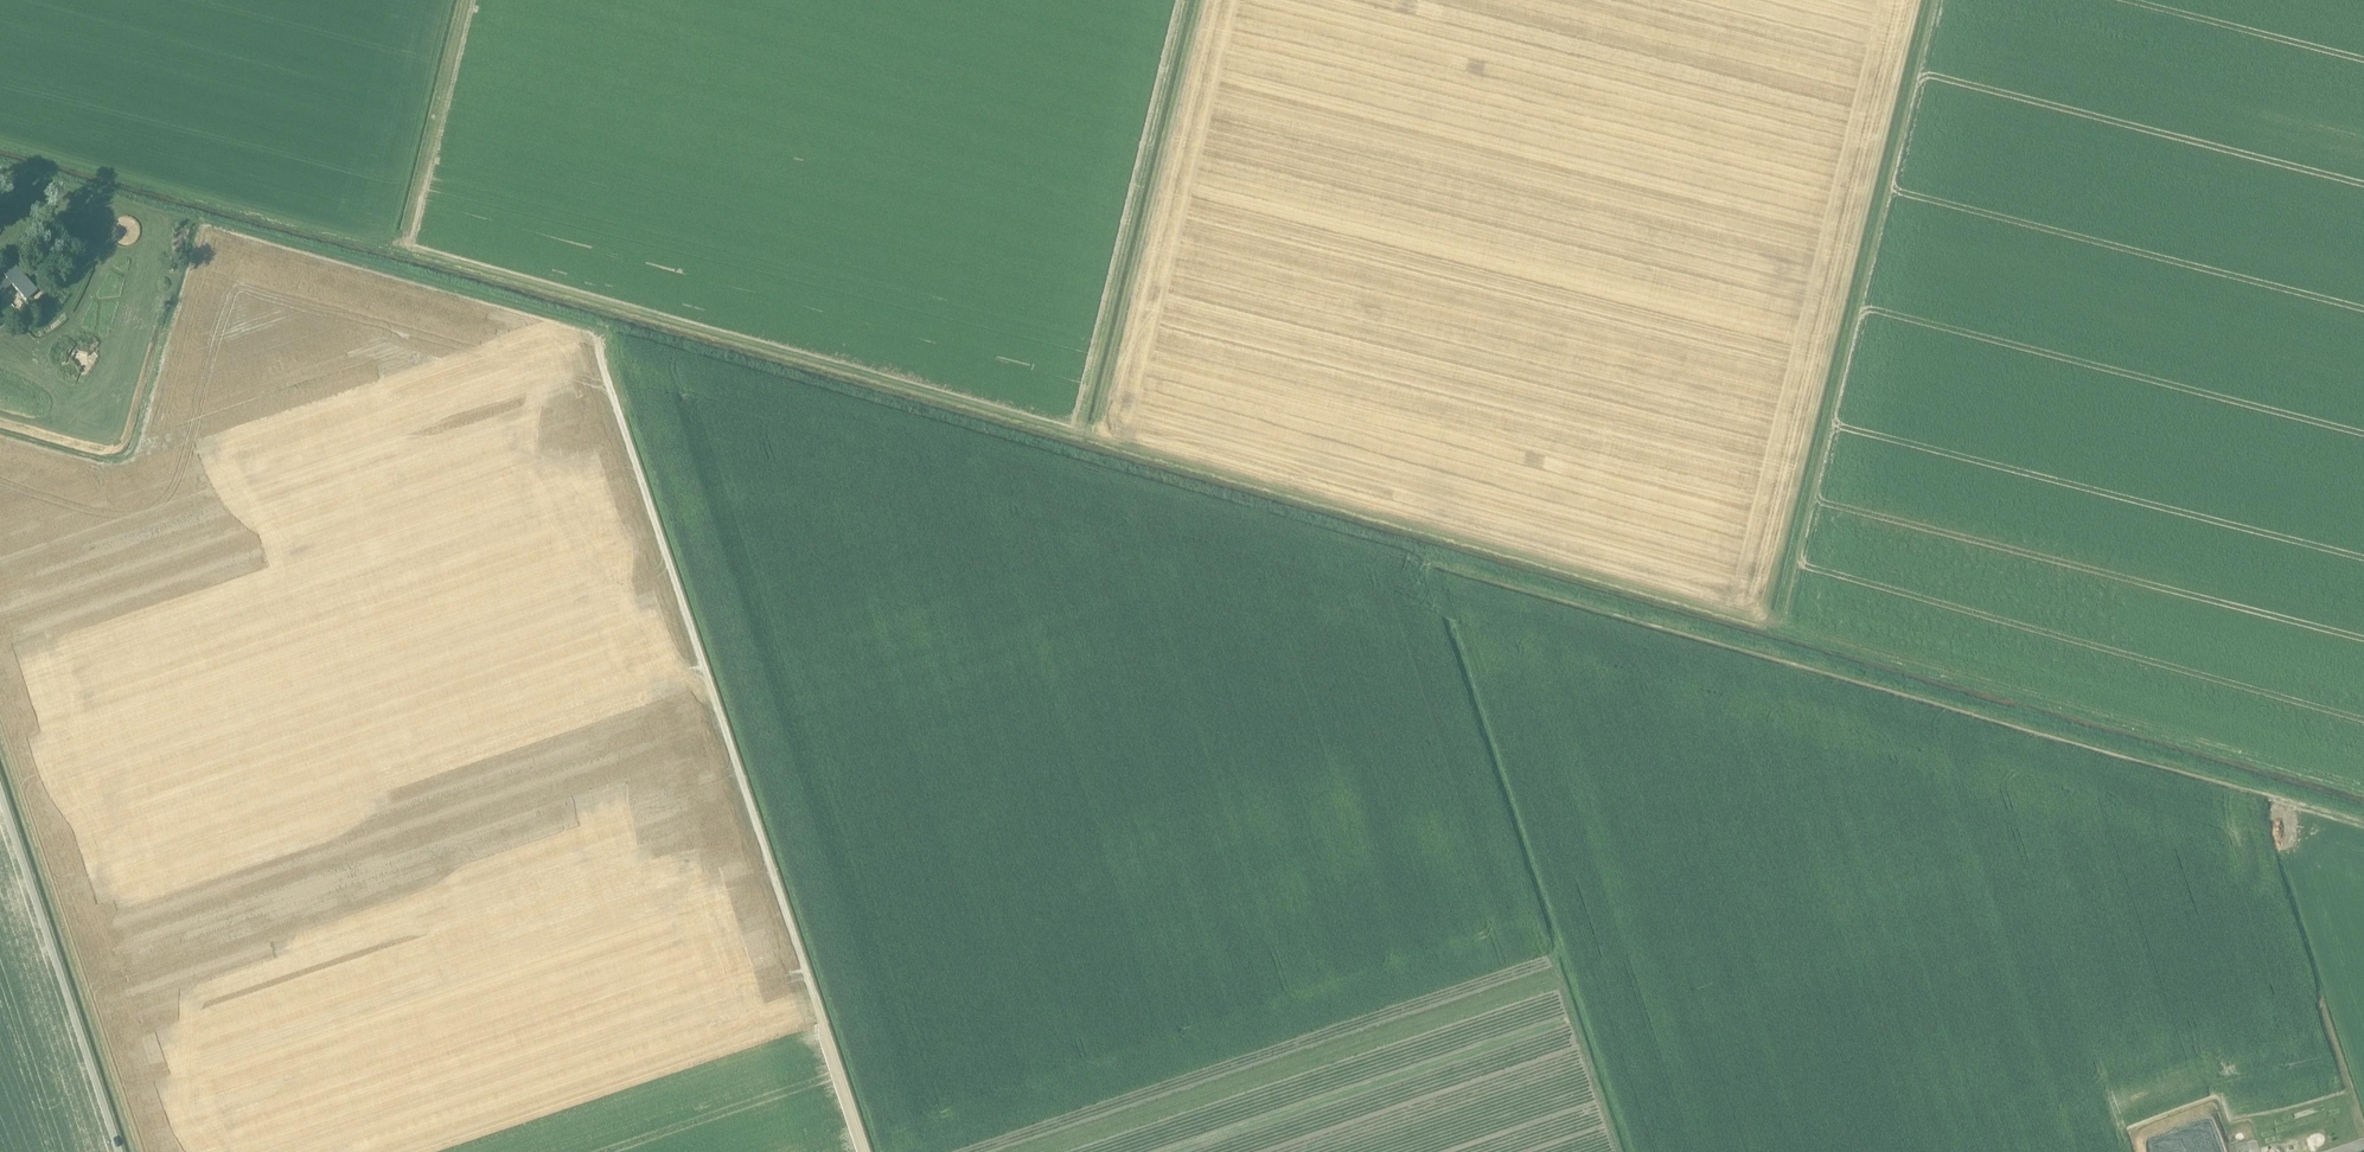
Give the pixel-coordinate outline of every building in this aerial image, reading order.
[(37,292),(9,259),(0,267),(0,272),(7,280),(0,286),(0,290),(2,293),(12,285),(26,301),(37,292)]
